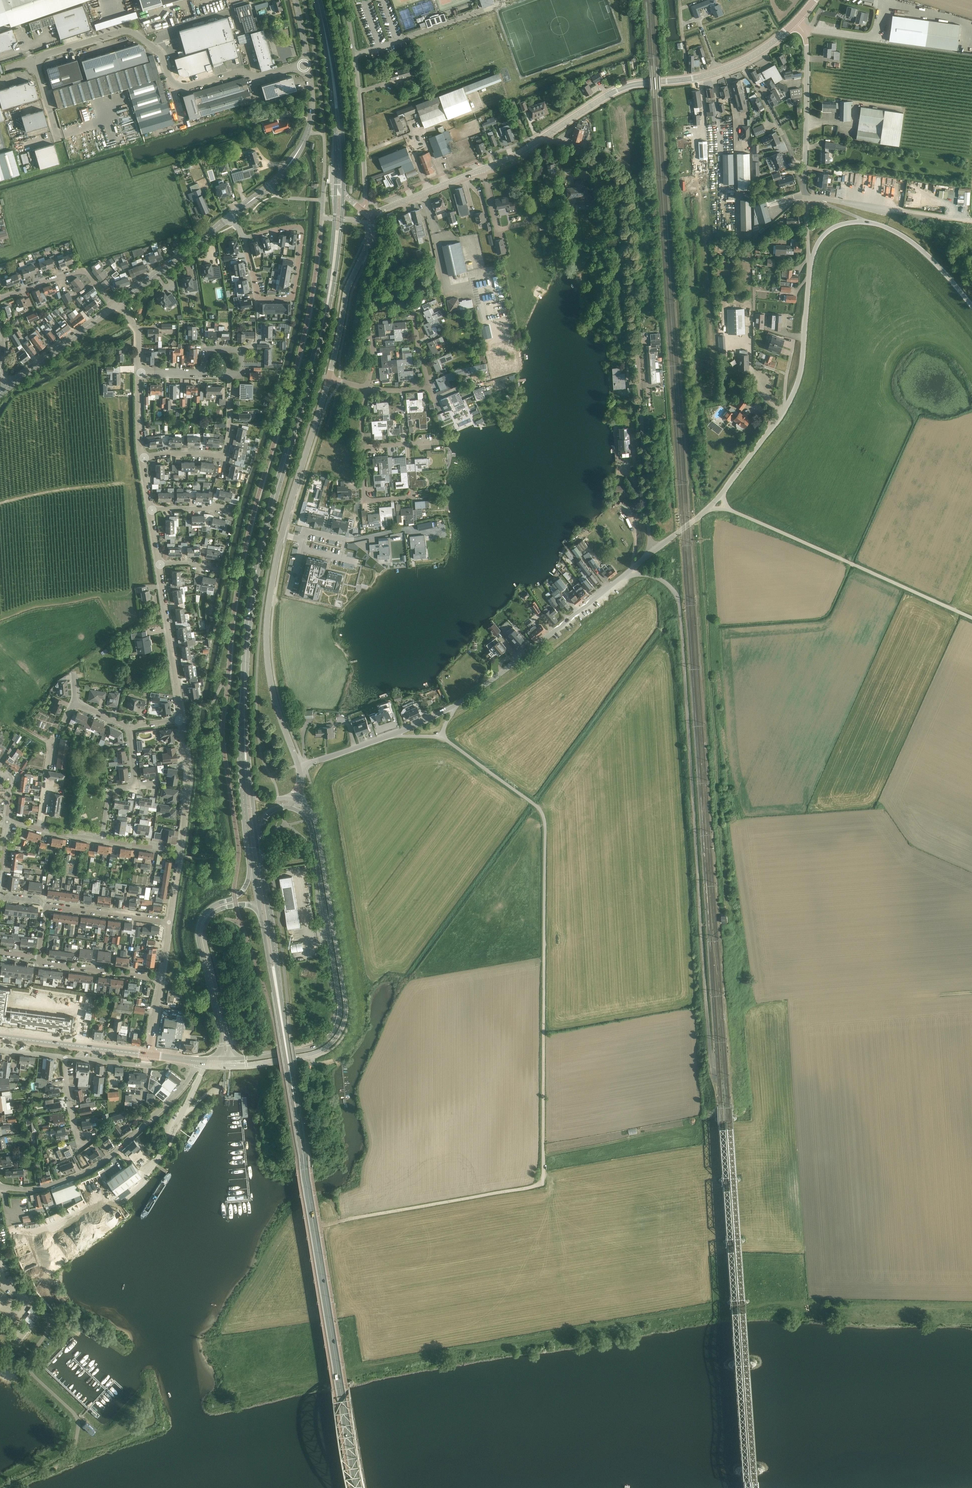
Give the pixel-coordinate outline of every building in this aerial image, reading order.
[(9,21),(10,26),(86,0),(0,0),(0,24),(9,21)] [(143,10),(162,4),(176,0),(140,0),(143,10)] [(279,0),(272,2),(275,12),(282,9),(279,0)] [(710,7),(712,11),(713,11),(715,16),(723,14),(719,4),(718,5),(716,0),(702,0),(702,1),(691,6),(695,18),(701,16),(698,10),(710,5),(710,7)] [(253,17),(249,3),(236,7),(240,21),(242,21),(245,32),(257,29),(254,21),(257,21),(256,16),(253,17)] [(53,15),(29,22),(32,30),(55,22),(61,39),(91,30),(83,5),(53,14),(53,15)] [(859,9),(855,8),(847,6),(846,14),(856,17),(855,22),(862,24),(865,24),(866,24),(866,21),(867,21),(869,13),(858,11),(859,9)] [(136,12),(94,24),(96,30),(137,17),(136,12)] [(433,15),(430,17),(430,19),(426,20),(428,27),(433,25),(447,21),(444,13),(439,15),(439,14),(436,14),(433,15)] [(956,50),(960,25),(892,15),(889,41),(956,50)] [(227,17),(179,31),(185,53),(208,47),(213,67),(224,63),(224,61),(239,56),(227,17)] [(12,28),(0,32),(0,51),(13,47),(14,48),(13,47),(15,46),(17,43),(16,42),(17,41),(16,41),(12,28)] [(261,71),(274,67),(277,66),(276,63),(273,64),(263,29),(250,33),(261,71)] [(827,48),(824,48),(823,56),(830,56),(831,55),(834,56),(834,60),(839,60),(840,51),(831,51),(831,50),(835,50),(836,43),(828,43),(827,48)] [(147,56),(144,47),(138,44),(114,51),(113,50),(112,50),(111,50),(110,51),(110,52),(82,61),(87,80),(150,61),(149,56),(147,56)] [(189,54),(195,73),(212,68),(206,49),(189,54)] [(87,80),(53,90),(58,108),(128,87),(160,78),(156,67),(153,54),(149,56),(150,61),(120,70),(87,80)] [(185,76),(195,73),(189,54),(174,59),(178,72),(185,76)] [(787,65),(785,62),(786,62),(783,54),(776,58),(780,65),(782,68),(779,69),(781,73),(783,73),(784,73),(783,74),(784,78),(784,79),(788,78),(788,77),(794,76),(792,69),(786,70),(785,66),(787,65)] [(694,60),(694,55),(689,56),(689,72),(694,72),(694,66),(699,66),(699,60),(694,60)] [(67,62),(72,81),(82,78),(77,59),(67,62)] [(57,65),(62,84),(72,81),(67,62),(57,65)] [(757,84),(766,79),(771,76),(775,83),(783,79),(775,64),(762,72),(762,71),(757,74),(755,70),(750,72),(755,81),(757,84)] [(62,84),(57,65),(47,68),(52,87),(62,84)] [(398,70),(398,71),(390,74),(392,80),(401,77),(401,78),(411,75),(408,67),(398,70)] [(599,72),(591,77),(595,83),(603,79),(602,76),(605,74),(603,70),(600,72),(600,73),(599,72)] [(463,86),(466,94),(502,80),(499,73),(463,86)] [(294,83),(292,76),(286,78),(286,77),(279,79),(279,80),(261,85),(265,99),(296,90),(294,83)] [(412,79),(404,81),(406,88),(414,85),(424,82),(422,76),(412,80),(412,79)] [(160,78),(128,87),(141,133),(173,124),(160,78)] [(193,93),(200,116),(251,101),(245,78),(193,93)] [(772,79),(766,83),(769,90),(776,86),(772,79)] [(748,110),(747,107),(740,80),(732,82),(739,109),(740,109),(740,112),(748,110)] [(0,90),(0,101),(2,109),(38,98),(34,83),(30,81),(29,81),(16,85),(16,84),(9,86),(9,87),(0,90)] [(588,84),(586,81),(582,83),(584,87),(582,88),(586,96),(593,92),(588,84)] [(472,110),(466,94),(463,86),(439,96),(439,95),(416,104),(396,111),(398,116),(391,119),(396,131),(403,128),(401,121),(405,119),(403,116),(405,115),(406,116),(419,111),(420,115),(425,128),(448,119),(472,110)] [(727,86),(720,88),(722,98),(729,96),(727,86)] [(708,112),(713,111),(711,103),(713,103),(712,102),(715,102),(715,99),(713,88),(706,89),(707,97),(706,97),(707,104),(706,104),(708,112)] [(775,88),(770,91),(772,93),(766,97),(771,106),(778,102),(777,101),(781,99),(775,88)] [(800,88),(790,89),(791,98),(792,98),(793,102),(801,101),(800,97),(801,97),(800,88)] [(700,90),(692,91),(694,107),(702,106),(700,90)] [(200,116),(193,93),(182,96),(189,119),(200,116)] [(764,109),(763,107),(758,97),(751,101),(757,111),(760,109),(761,111),(764,109)] [(525,100),(520,102),(523,112),(528,110),(525,100)] [(545,101),(528,107),(532,118),(549,112),(545,101)] [(840,103),(840,108),(839,120),(851,121),(851,104),(853,104),(853,101),(840,101),(840,103)] [(840,108),(840,103),(823,102),(822,111),(836,111),(836,108),(840,108)] [(861,107),(856,139),(880,143),(899,146),(903,112),(885,110),(861,107)] [(43,110),(22,116),(26,131),(48,125),(43,110)] [(269,126),(271,132),(280,129),(280,130),(289,128),(287,121),(279,123),(278,123),(269,126)] [(569,137),(572,138),(571,139),(581,142),(583,134),(588,136),(589,131),(588,131),(589,127),(578,123),(576,127),(575,127),(573,134),(570,133),(569,137)] [(763,124),(753,129),(756,136),(766,131),(763,124)] [(445,132),(443,126),(438,128),(440,133),(429,138),(434,152),(433,152),(435,158),(452,151),(447,139),(451,138),(448,130),(445,132)] [(506,138),(508,142),(515,139),(513,132),(511,127),(505,130),(504,126),(500,128),(502,135),(505,134),(506,138)] [(742,131),(741,131),(741,136),(742,136),(742,140),(750,140),(750,126),(742,126),(742,131)] [(780,143),(776,132),(768,135),(769,135),(762,138),(765,144),(771,142),(773,146),(780,143)] [(497,144),(494,135),(489,137),(493,146),(497,144)] [(476,140),(478,144),(476,145),(479,153),(486,151),(483,142),(482,143),(481,139),(476,140)] [(829,152),(829,149),(835,149),(845,150),(846,145),(836,143),(825,141),(824,148),(825,148),(825,152),(821,152),(821,162),(829,162),(830,162),(832,162),(832,161),(832,159),(832,158),(830,157),(829,157),(829,152)] [(54,144),(35,150),(40,169),(59,163),(54,144)] [(373,179),(384,175),(386,179),(387,179),(391,187),(395,185),(396,187),(402,184),(399,177),(401,176),(402,174),(401,174),(415,168),(412,160),(406,147),(379,158),(384,172),(401,165),(402,166),(396,168),(372,176),(373,179)] [(0,153),(0,180),(19,174),(12,150),(0,153)] [(251,164),(252,164),(254,169),(257,168),(256,163),(259,162),(255,150),(248,153),(251,164)] [(429,152),(419,156),(426,174),(435,171),(430,160),(432,159),(429,152)] [(772,163),(784,158),(781,153),(780,154),(780,152),(770,156),(771,158),(769,158),(772,163)] [(737,153),(738,190),(751,189),(749,153),(737,153)] [(732,185),(732,155),(722,155),(722,185),(732,185)] [(784,158),(772,163),(774,169),(775,168),(776,170),(785,166),(785,164),(786,164),(784,158)] [(226,164),(219,166),(221,173),(228,171),(226,164)] [(554,164),(547,165),(549,176),(556,175),(555,167),(554,167),(554,164)] [(231,174),(234,182),(251,177),(249,170),(243,172),(243,170),(231,174)] [(793,175),(782,179),(780,172),(772,175),(774,181),(774,182),(776,188),(780,186),(780,187),(795,183),(793,175)] [(826,187),(828,174),(818,173),(816,186),(826,187)] [(609,184),(608,175),(600,176),(600,185),(609,184)] [(227,183),(224,183),(223,180),(222,180),(218,181),(218,182),(219,185),(216,186),(217,190),(216,190),(217,193),(218,193),(219,197),(230,194),(229,190),(231,189),(230,186),(228,186),(227,183)] [(584,192),(584,189),(582,189),(582,181),(576,181),(577,188),(568,188),(569,195),(573,195),(574,196),(577,196),(583,195),(583,192),(584,192)] [(189,186),(194,198),(202,214),(210,211),(198,183),(189,186)] [(466,203),(467,202),(463,187),(455,189),(457,194),(455,194),(459,209),(456,210),(458,216),(464,215),(465,218),(470,217),(469,214),(470,214),(466,203)] [(577,196),(578,196),(578,202),(584,201),(585,204),(590,203),(590,206),(596,206),(595,193),(587,194),(586,189),(584,189),(584,192),(583,192),(583,195),(577,196)] [(508,209),(509,209),(510,213),(515,212),(513,201),(509,202),(508,197),(505,197),(505,198),(496,200),(498,209),(499,209),(499,208),(507,206),(508,209)] [(432,203),(436,212),(437,215),(441,213),(441,214),(447,211),(445,208),(446,208),(443,199),(432,203)] [(751,200),(740,200),(741,230),(751,230),(751,200)] [(771,220),(768,209),(768,208),(767,207),(768,207),(767,207),(766,201),(754,205),(754,225),(771,220)] [(417,236),(419,242),(419,244),(424,242),(422,237),(426,236),(422,221),(423,221),(420,209),(412,211),(415,222),(417,228),(415,228),(417,236)] [(454,211),(447,212),(450,223),(451,226),(454,225),(453,222),(457,221),(454,211)] [(484,211),(474,213),(477,224),(486,222),(484,211)] [(408,213),(401,216),(403,218),(399,220),(404,232),(412,229),(415,239),(415,238),(416,242),(419,242),(417,236),(415,228),(414,224),(413,225),(408,213)] [(783,221),(784,227),(798,226),(798,225),(801,225),(801,216),(796,216),(796,218),(787,218),(787,220),(783,221)] [(537,230),(546,229),(544,218),(535,219),(537,230)] [(289,239),(285,238),(284,245),(289,246),(289,245),(295,246),(296,234),(290,233),(289,239)] [(278,242),(274,242),(274,249),(278,249),(278,245),(284,245),(285,238),(285,235),(279,235),(278,242)] [(262,240),(265,249),(270,248),(271,250),(274,249),(274,242),(269,243),(268,238),(266,239),(265,238),(262,238),(263,239),(262,240)] [(503,238),(494,240),(497,255),(506,253),(503,238)] [(237,253),(237,250),(238,250),(237,243),(236,243),(235,240),(229,241),(231,254),(237,253)] [(258,246),(256,241),(254,242),(253,241),(250,242),(250,243),(253,255),(263,252),(261,245),(258,246)] [(794,254),(794,251),(801,251),(801,245),(799,245),(799,241),(794,241),(794,245),(786,245),(776,245),(775,257),(786,257),(786,251),(787,251),(787,254),(794,254)] [(461,242),(443,246),(449,275),(463,272),(463,271),(467,270),(461,242)] [(153,250),(157,260),(163,258),(159,248),(156,249),(153,250)] [(419,249),(412,251),(414,259),(421,257),(419,249)] [(154,254),(149,256),(148,253),(145,255),(146,256),(145,257),(147,263),(148,265),(151,263),(150,262),(157,260),(153,250),(154,254)] [(64,256),(67,264),(72,262),(72,261),(75,260),(73,253),(70,255),(70,254),(64,256)] [(757,262),(768,262),(767,265),(774,265),(775,259),(764,258),(764,257),(763,257),(763,255),(757,255),(757,262)] [(60,258),(59,256),(58,256),(54,257),(56,264),(59,263),(60,266),(61,266),(61,267),(64,266),(64,265),(67,264),(64,256),(60,258)] [(45,260),(48,268),(54,266),(54,265),(56,264),(54,257),(51,258),(45,260)] [(138,266),(140,272),(146,270),(144,264),(147,263),(145,257),(135,260),(136,261),(137,264),(138,266)] [(233,263),(234,269),(244,267),(244,263),(243,263),(243,262),(237,262),(237,259),(230,261),(231,264),(233,263)] [(36,263),(39,270),(42,269),(42,270),(48,268),(45,260),(36,263)] [(39,270),(36,263),(36,261),(26,265),(27,267),(30,275),(36,272),(36,271),(39,270)] [(101,271),(103,269),(97,262),(91,266),(93,269),(92,270),(96,275),(101,271)] [(207,263),(203,263),(203,265),(203,268),(202,268),(203,273),(204,273),(204,276),(208,275),(209,279),(221,277),(219,266),(211,267),(211,264),(207,264),(207,263)] [(131,276),(134,275),(140,272),(138,266),(137,264),(132,266),(133,268),(129,270),(131,276)] [(30,275),(27,267),(26,265),(18,268),(21,277),(24,275),(24,277),(30,275)] [(231,277),(232,279),(239,277),(238,274),(245,273),(244,271),(245,271),(244,267),(234,269),(235,275),(231,275),(231,277)] [(11,276),(14,284),(20,281),(18,278),(21,277),(18,268),(15,269),(17,274),(11,276)] [(787,281),(791,281),(798,282),(798,276),(792,276),(792,269),(781,268),(781,274),(787,274),(787,275),(787,281)] [(101,271),(96,275),(100,280),(108,275),(104,270),(103,269),(101,271)] [(121,279),(123,285),(130,283),(126,274),(123,275),(125,278),(121,279)] [(8,277),(8,276),(7,275),(5,276),(4,277),(5,279),(2,280),(4,286),(7,285),(8,286),(14,284),(11,276),(8,277)] [(188,277),(187,276),(184,276),(184,278),(183,278),(184,281),(182,281),(183,286),(184,285),(185,289),(189,288),(190,291),(197,290),(196,280),(192,281),(191,276),(188,277)] [(77,277),(71,282),(75,286),(73,288),(77,292),(84,286),(77,277)] [(234,282),(235,287),(248,285),(248,281),(247,281),(247,279),(239,280),(239,277),(232,279),(232,282),(234,282)] [(110,284),(106,279),(101,283),(105,288),(110,284)] [(123,285),(121,279),(112,282),(113,285),(116,284),(118,287),(123,285)] [(49,294),(54,292),(56,298),(61,297),(59,291),(57,292),(55,287),(52,288),(51,285),(43,287),(45,293),(48,292),(49,294)] [(249,286),(248,285),(235,287),(236,287),(237,293),(237,296),(244,295),(244,292),(248,291),(248,289),(249,289),(249,286)] [(94,299),(90,294),(96,289),(94,286),(83,294),(85,297),(89,303),(94,309),(99,305),(94,299)] [(43,292),(40,293),(39,289),(33,292),(37,302),(40,300),(41,303),(47,300),(43,292)] [(68,292),(61,295),(65,303),(72,299),(68,292)] [(167,296),(164,293),(161,294),(160,293),(157,295),(158,296),(157,297),(159,300),(158,300),(160,304),(162,303),(164,306),(167,304),(169,307),(177,302),(171,293),(167,296)] [(241,304),(241,308),(245,308),(249,308),(248,307),(252,307),(251,305),(252,304),(251,301),(250,299),(242,300),(241,296),(234,297),(235,304),(239,303),(240,304),(241,304)] [(23,305),(26,304),(27,306),(32,304),(29,297),(25,299),(24,297),(16,300),(19,305),(17,306),(16,308),(17,310),(19,311),(23,309),(24,307),(23,305)] [(450,311),(460,309),(460,310),(473,307),(471,299),(466,300),(466,299),(462,300),(462,301),(459,302),(458,298),(448,300),(450,311)] [(94,309),(89,303),(87,305),(85,302),(82,304),(89,313),(94,309)] [(439,317),(443,316),(440,310),(432,314),(429,309),(432,307),(431,305),(430,305),(429,302),(422,305),(424,310),(423,311),(428,322),(437,318),(439,317)] [(8,305),(2,307),(5,317),(11,315),(10,311),(11,311),(10,307),(9,307),(8,305)] [(76,318),(80,323),(86,319),(80,312),(78,314),(75,309),(72,312),(76,318)] [(728,310),(728,315),(729,335),(745,334),(744,309),(728,310)] [(38,317),(36,312),(27,316),(29,321),(38,317)] [(75,327),(80,323),(76,318),(72,312),(68,314),(71,319),(69,320),(75,327)] [(47,322),(50,320),(53,318),(49,313),(44,318),(47,322)] [(756,323),(764,323),(765,314),(756,313),(756,322),(756,323)] [(781,324),(781,315),(769,314),(769,319),(772,319),(772,323),(781,324)] [(437,318),(428,322),(423,324),(428,335),(430,335),(431,338),(438,334),(437,332),(438,330),(436,327),(435,326),(442,323),(440,317),(443,316),(439,317),(437,318)] [(60,326),(66,334),(72,329),(69,325),(64,320),(62,322),(63,324),(60,326)] [(381,339),(384,339),(387,338),(389,338),(388,335),(385,335),(385,330),(394,329),(393,322),(388,323),(388,320),(383,321),(383,323),(378,324),(379,336),(381,336),(381,339)] [(216,338),(216,332),(218,332),(218,326),(218,321),(215,321),(215,326),(214,326),(214,328),(208,328),(208,330),(205,330),(205,336),(208,336),(208,338),(216,338)] [(393,322),(394,329),(395,338),(395,341),(403,340),(403,337),(402,328),(406,328),(405,321),(393,322)] [(44,325),(45,327),(42,329),(51,341),(56,337),(50,331),(52,329),(47,323),(44,325)] [(263,325),(263,336),(272,336),(272,325),(263,325)] [(66,334),(60,326),(55,330),(61,338),(66,334)] [(196,326),(188,326),(188,339),(197,339),(197,332),(196,332),(196,326)] [(218,326),(218,332),(221,332),(221,338),(229,338),(229,332),(225,332),(225,326),(218,326)] [(158,336),(158,329),(148,329),(148,332),(147,332),(147,334),(148,335),(148,336),(152,336),(152,341),(158,341),(158,336)] [(241,333),(238,333),(238,330),(232,330),(232,336),(235,336),(235,341),(237,341),(237,340),(245,341),(245,338),(254,338),(254,331),(241,331),(241,333)] [(39,337),(37,334),(36,334),(34,336),(34,335),(33,336),(31,338),(33,341),(36,345),(39,350),(45,345),(39,337)] [(770,342),(781,346),(784,339),(773,335),(770,342)] [(442,336),(439,338),(439,337),(427,343),(432,354),(434,353),(435,356),(442,352),(441,350),(438,351),(436,346),(441,343),(441,342),(444,341),(442,336)] [(17,346),(21,344),(17,337),(13,339),(17,346)] [(24,344),(27,348),(32,355),(37,352),(32,346),(33,345),(29,341),(28,341),(24,344)] [(779,353),(781,346),(770,342),(768,349),(779,353)] [(257,349),(265,349),(265,363),(271,363),(271,349),(269,349),(269,344),(257,344),(257,349)] [(197,355),(198,354),(198,352),(197,351),(197,348),(195,348),(195,345),(190,345),(189,345),(189,351),(190,351),(190,352),(187,352),(187,355),(197,355)] [(657,348),(651,348),(651,345),(646,346),(647,358),(655,357),(655,354),(657,353),(657,348)] [(113,346),(113,349),(113,350),(115,350),(115,353),(117,353),(117,361),(123,361),(123,353),(121,353),(121,350),(120,350),(120,346),(113,346)] [(23,347),(16,353),(23,362),(30,357),(23,347)] [(180,355),(180,348),(175,348),(175,350),(170,350),(169,361),(176,362),(176,355),(180,355)] [(397,365),(403,365),(412,364),(411,352),(410,352),(409,349),(402,350),(402,359),(397,359),(397,365)] [(739,350),(739,354),(739,370),(749,370),(749,354),(747,354),(747,350),(739,350)] [(148,351),(148,355),(147,355),(146,363),(154,364),(154,355),(157,355),(157,351),(148,351)] [(382,352),(382,355),(381,355),(382,367),(391,366),(397,365),(397,359),(388,360),(387,355),(390,354),(390,351),(382,352)] [(772,357),(767,355),(762,353),(762,352),(760,351),(758,356),(766,359),(764,364),(774,368),(776,362),(771,361),(772,357)] [(451,352),(446,354),(431,361),(436,372),(438,371),(439,374),(446,371),(445,368),(442,369),(440,364),(454,358),(451,352)] [(193,362),(197,362),(197,355),(187,355),(187,364),(193,364),(193,362)] [(648,370),(656,369),(655,362),(655,357),(647,358),(648,370)] [(486,364),(469,367),(471,374),(476,373),(475,372),(481,371),(482,371),(487,370),(486,364)] [(403,365),(397,365),(399,381),(411,379),(410,378),(413,377),(413,370),(410,370),(410,373),(404,374),(403,365)] [(120,366),(113,366),(113,367),(114,371),(114,373),(113,373),(113,379),(109,379),(109,382),(109,386),(113,386),(113,384),(120,384),(120,373),(119,373),(119,372),(120,372),(120,366)] [(391,366),(382,367),(379,367),(380,379),(382,379),(383,382),(390,381),(389,378),(386,378),(386,372),(392,372),(391,366)] [(254,371),(254,372),(250,372),(250,378),(258,378),(258,370),(261,371),(261,368),(254,367),(254,371)] [(620,368),(612,368),(614,391),(617,391),(617,389),(626,388),(625,374),(620,374),(620,368)] [(656,369),(648,370),(649,383),(657,383),(656,369)] [(455,371),(450,373),(436,379),(440,390),(442,389),(443,392),(450,389),(449,386),(446,388),(444,382),(452,379),(453,380),(458,378),(455,371)] [(253,398),(253,383),(240,383),(239,397),(253,398)] [(103,394),(114,394),(114,390),(108,390),(107,385),(106,385),(106,384),(103,384),(103,394)] [(170,385),(169,397),(169,398),(170,398),(176,398),(176,395),(179,395),(179,384),(176,384),(176,385),(170,385)] [(191,393),(193,393),(193,402),(200,402),(200,395),(197,395),(197,392),(198,392),(198,387),(195,387),(195,385),(194,385),(193,384),(192,384),(191,385),(190,385),(190,394),(190,395),(191,395),(191,393)] [(217,386),(216,386),(212,386),(212,385),(206,385),(206,398),(210,398),(210,393),(220,393),(220,398),(219,398),(219,404),(225,404),(225,398),(224,398),(224,386),(219,386),(219,385),(217,385),(217,386)] [(485,397),(483,391),(486,390),(485,387),(485,386),(473,391),(476,400),(485,397)] [(458,393),(457,390),(450,393),(451,395),(441,400),(446,411),(452,408),(464,403),(459,392),(458,393)] [(737,405),(742,409),(748,403),(742,398),(737,405)] [(407,412),(422,411),(423,410),(424,410),(423,407),(423,406),(422,406),(422,399),(415,399),(415,400),(410,400),(410,404),(406,404),(407,412)] [(384,420),(386,419),(390,419),(389,414),(389,404),(388,401),(376,402),(376,404),(373,404),(374,412),(377,411),(377,409),(383,408),(384,420)] [(393,419),(396,419),(395,410),(401,410),(401,413),(404,412),(404,404),(401,405),(401,403),(389,404),(389,414),(390,419),(390,420),(393,419)] [(735,420),(737,422),(736,424),(736,427),(740,429),(743,429),(744,427),(750,420),(743,415),(740,412),(737,416),(728,409),(723,416),(729,421),(731,419),(734,421),(735,420)] [(242,420),(253,419),(253,410),(245,410),(246,413),(239,413),(239,416),(238,416),(238,419),(239,419),(239,420),(242,420)] [(422,411),(407,412),(408,420),(408,426),(412,425),(413,424),(412,421),(411,419),(411,418),(419,417),(421,428),(427,427),(426,421),(428,421),(429,420),(430,420),(429,418),(429,417),(428,417),(426,417),(425,410),(422,411)] [(378,430),(378,427),(387,426),(386,419),(384,420),(371,421),(372,433),(374,433),(375,436),(382,435),(381,432),(381,430),(378,430)] [(386,419),(387,426),(388,435),(400,434),(400,433),(403,432),(402,425),(399,425),(399,428),(393,428),(393,419),(390,420),(390,419),(386,419)] [(237,434),(245,435),(246,429),(248,429),(249,426),(242,425),(242,428),(238,427),(237,434)] [(620,457),(626,457),(630,457),(630,452),(630,448),(630,438),(629,438),(629,435),(629,432),(628,428),(617,429),(619,454),(620,454),(620,457)] [(203,435),(203,441),(206,441),(206,445),(212,446),(213,437),(210,437),(210,435),(208,433),(203,432),(203,435)] [(156,447),(163,446),(162,444),(165,443),(165,436),(165,434),(155,436),(155,439),(156,447)] [(165,436),(165,443),(168,443),(169,445),(171,445),(171,447),(175,447),(175,437),(168,437),(168,435),(165,436),(165,434),(165,436)] [(184,435),(184,441),(187,441),(187,445),(194,445),(193,434),(187,434),(187,435),(184,435)] [(193,434),(194,445),(200,445),(200,441),(203,441),(203,435),(200,435),(200,436),(194,437),(193,434)] [(247,445),(248,442),(247,442),(248,439),(245,439),(245,435),(237,434),(236,439),(239,440),(238,443),(247,445)] [(155,439),(155,436),(155,435),(146,437),(147,441),(149,441),(150,448),(156,447),(155,439)] [(175,437),(175,447),(179,447),(179,445),(181,445),(181,441),(184,441),(184,435),(181,435),(181,437),(175,437)] [(220,435),(220,436),(217,435),(217,438),(213,437),(212,446),(219,446),(219,443),(222,444),(223,436),(220,435)] [(256,447),(247,445),(238,443),(238,447),(235,446),(233,452),(246,455),(247,449),(256,450),(256,448),(256,447)] [(244,461),(246,455),(233,452),(232,458),(236,458),(235,462),(244,464),(244,461)] [(376,463),(379,462),(380,468),(382,468),(383,474),(389,473),(389,465),(388,455),(376,456),(376,458),(373,458),(373,466),(376,466),(376,463)] [(401,472),(407,472),(407,464),(406,456),(394,457),(394,464),(400,464),(401,472)] [(416,471),(422,471),(422,465),(428,464),(430,464),(431,462),(430,459),(429,458),(427,458),(415,459),(415,463),(407,464),(407,472),(413,471),(416,471)] [(188,470),(188,462),(181,462),(181,466),(175,466),(175,471),(175,472),(178,472),(178,474),(178,475),(184,475),(184,470),(188,470)] [(188,462),(188,470),(191,470),(191,474),(192,474),(197,474),(197,472),(198,465),(194,465),(194,462),(188,462)] [(206,471),(207,463),(201,462),(201,465),(198,465),(197,472),(200,472),(200,470),(206,471)] [(243,467),(244,464),(235,462),(234,465),(231,465),(230,471),(238,472),(238,469),(241,469),(242,466),(243,467)] [(214,463),(207,463),(206,471),(206,474),(215,475),(215,473),(218,474),(219,467),(213,466),(214,463)] [(164,471),(156,471),(156,477),(159,477),(159,481),(166,480),(166,479),(168,479),(168,474),(164,474),(164,471)] [(241,473),(238,472),(230,471),(228,477),(232,478),(232,480),(238,481),(238,479),(240,479),(241,473)] [(413,471),(407,472),(408,485),(411,485),(411,487),(423,486),(426,485),(427,484),(427,480),(425,479),(423,480),(423,479),(417,480),(416,471),(413,471)] [(407,472),(401,472),(402,481),(396,481),(396,488),(409,487),(408,485),(407,472)] [(389,473),(383,474),(374,474),(375,487),(376,486),(377,492),(385,492),(384,486),(381,486),(381,480),(389,480),(390,481),(389,473)] [(224,499),(226,491),(220,490),(220,488),(217,487),(216,493),(219,494),(218,498),(224,499)] [(348,487),(338,487),(338,493),(341,493),(341,499),(352,499),(352,490),(348,490),(348,487)] [(171,497),(174,497),(174,488),(168,488),(168,492),(164,492),(165,501),(171,501),(171,497)] [(183,500),(183,489),(181,488),(178,488),(176,489),(176,491),(174,491),(174,488),(174,497),(177,497),(177,500),(183,500)] [(234,498),(236,490),(230,488),(229,492),(226,491),(224,499),(230,500),(231,497),(234,498)] [(193,497),(193,490),(190,490),(190,489),(186,489),(186,492),(183,492),(183,489),(183,500),(190,500),(190,497),(193,497)] [(202,493),(202,492),(196,492),(196,490),(193,490),(193,497),(196,497),(196,500),(202,501),(202,493)] [(212,499),(212,491),(209,491),(209,493),(202,492),(202,493),(202,501),(208,501),(209,498),(212,499)] [(417,519),(417,517),(423,516),(422,507),(430,507),(429,500),(415,501),(416,507),(413,507),(414,520),(417,519)] [(379,507),(380,513),(381,526),(387,525),(387,516),(392,516),(395,515),(395,508),(392,508),(391,506),(379,507)] [(414,523),(414,520),(413,507),(401,508),(401,510),(396,510),(397,522),(402,522),(401,515),(407,514),(408,523),(414,523)] [(307,510),(305,517),(309,518),(307,523),(310,524),(310,525),(315,526),(318,515),(310,513),(311,511),(307,510)] [(368,516),(362,516),(363,524),(369,523),(369,526),(375,526),(381,526),(380,513),(368,514),(368,516)] [(318,515),(315,526),(319,527),(319,526),(322,527),(323,521),(327,522),(329,515),(325,514),(324,516),(318,515)] [(331,515),(329,522),(332,523),(331,528),(334,529),(339,531),(341,520),(342,517),(334,516),(331,515)] [(169,516),(169,520),(166,520),(166,527),(174,527),(174,520),(177,520),(176,516),(169,516)] [(198,524),(198,516),(192,516),(192,519),(189,520),(189,526),(192,526),(192,527),(198,527),(198,524)] [(207,526),(208,520),(204,519),(204,516),(198,516),(198,524),(204,524),(204,526),(207,526)] [(217,527),(219,519),(213,517),(212,521),(208,520),(207,526),(210,527),(211,527),(210,528),(216,529),(217,527)] [(225,534),(227,525),(224,524),(225,520),(219,519),(217,527),(223,528),(222,533),(225,534)] [(341,520),(339,531),(343,532),(343,531),(346,531),(347,526),(351,527),(353,520),(349,519),(348,521),(341,520)] [(432,521),(417,524),(419,530),(433,527),(432,521)] [(169,536),(176,536),(176,532),(174,532),(174,527),(166,527),(166,533),(169,533),(169,536)] [(423,547),(425,547),(424,535),(416,536),(417,541),(410,541),(411,548),(413,548),(415,548),(416,553),(417,553),(418,553),(418,555),(418,558),(426,558),(426,552),(424,552),(423,547)] [(176,536),(169,536),(169,539),(170,539),(170,543),(167,543),(167,547),(168,547),(169,555),(175,555),(175,547),(175,539),(176,539),(176,536)] [(379,541),(379,543),(370,544),(370,551),(380,551),(380,554),(382,554),(382,559),(390,558),(390,553),(388,553),(387,548),(389,548),(388,538),(380,538),(380,541),(379,541)] [(581,541),(576,544),(581,552),(586,548),(586,547),(587,546),(583,540),(581,541)] [(181,555),(181,552),(184,552),(184,542),(181,543),(181,545),(178,545),(178,547),(175,547),(175,555),(181,555)] [(193,547),(190,547),(190,545),(187,545),(187,542),(184,542),(184,552),(187,552),(187,555),(194,555),(194,544),(193,544),(193,547)] [(194,544),(194,555),(200,555),(200,552),(203,553),(203,547),(204,546),(200,545),(200,544),(194,544)] [(203,547),(203,553),(206,553),(206,557),(212,558),(214,546),(204,544),(204,546),(203,547)] [(574,548),(572,549),(578,558),(583,554),(577,546),(576,546),(575,545),(573,546),(574,548)] [(214,546),(212,558),(218,559),(219,556),(222,556),(224,547),(220,546),(219,547),(214,546)] [(591,556),(587,559),(589,561),(588,561),(594,569),(599,566),(591,556)] [(308,557),(299,594),(318,598),(320,591),(321,585),(325,586),(324,589),(338,592),(342,575),(328,572),(327,575),(324,574),(327,562),(308,557)] [(583,570),(586,574),(593,584),(598,581),(593,573),(592,574),(581,559),(577,562),(583,570)] [(611,565),(602,572),(608,580),(617,572),(611,565)] [(208,585),(209,577),(203,576),(202,581),(197,580),(196,584),(197,584),(196,588),(201,589),(207,590),(208,585)] [(208,585),(207,590),(214,591),(214,588),(217,589),(218,583),(215,582),(215,578),(209,577),(208,585)] [(176,583),(176,586),(180,586),(183,586),(185,586),(185,581),(183,581),(183,578),(180,578),(172,578),(172,583),(176,583)] [(560,578),(554,582),(561,591),(567,587),(560,578)] [(587,590),(589,588),(590,588),(591,587),(592,586),(587,578),(581,582),(587,590)] [(581,586),(576,590),(583,599),(588,594),(586,591),(587,590),(581,582),(579,583),(581,586)] [(147,590),(147,586),(137,588),(137,592),(141,592),(142,600),(150,598),(148,590),(147,590)] [(183,586),(180,586),(176,586),(176,587),(176,590),(172,591),(173,597),(182,596),(185,595),(183,587),(183,586)] [(565,610),(570,607),(565,600),(566,600),(557,588),(552,593),(565,610)] [(583,599),(582,599),(583,599),(576,590),(574,592),(572,591),(570,593),(571,594),(569,595),(577,605),(583,599)] [(553,607),(559,603),(552,593),(547,597),(548,599),(553,607)] [(182,596),(173,597),(174,603),(178,602),(178,605),(185,604),(184,601),(182,601),(182,596)] [(533,605),(531,606),(537,614),(541,611),(534,602),(532,603),(533,605)] [(185,604),(178,605),(179,608),(175,609),(176,615),(187,614),(187,613),(184,614),(183,608),(185,607),(185,604)] [(557,612),(554,608),(550,611),(549,610),(547,608),(545,608),(544,609),(543,611),(545,613),(545,614),(553,624),(558,620),(553,615),(557,612)] [(187,614),(176,615),(177,621),(180,620),(181,624),(190,623),(190,622),(188,623),(187,620),(188,619),(187,614)] [(492,621),(488,625),(489,627),(488,627),(494,636),(501,630),(495,623),(494,623),(492,621)] [(190,623),(181,624),(181,627),(178,628),(178,630),(177,630),(177,634),(191,632),(190,632),(187,632),(187,629),(191,628),(190,625),(190,623)] [(533,639),(537,635),(538,637),(546,631),(541,625),(537,628),(535,626),(534,626),(531,628),(531,630),(528,632),(530,635),(533,639)] [(518,645),(524,639),(513,626),(506,632),(518,645)] [(131,639),(135,638),(137,653),(151,651),(149,636),(146,637),(145,631),(131,634),(131,639)] [(191,632),(177,634),(178,638),(180,638),(180,639),(183,639),(184,643),(195,641),(195,637),(191,638),(191,632)] [(499,642),(496,637),(486,645),(491,651),(489,653),(492,657),(497,653),(498,655),(505,650),(505,649),(506,648),(502,641),(501,641),(499,642)] [(195,641),(184,643),(184,646),(181,646),(182,652),(190,651),(189,645),(196,644),(195,641)] [(190,651),(182,652),(183,658),(186,657),(187,661),(195,660),(194,654),(191,654),(190,651)] [(195,660),(187,661),(187,664),(184,665),(185,671),(193,670),(192,666),(196,665),(195,660)] [(193,670),(185,671),(186,677),(189,676),(190,683),(192,683),(198,682),(197,675),(194,676),(193,670)] [(68,696),(67,684),(67,679),(60,680),(55,686),(57,687),(59,687),(60,696),(68,696)] [(198,682),(192,683),(192,687),(187,688),(188,692),(190,692),(191,698),(199,697),(197,687),(198,687),(198,682)] [(105,693),(90,690),(89,700),(99,702),(100,698),(104,698),(105,693)] [(109,693),(107,705),(117,706),(119,692),(115,692),(114,693),(109,693)] [(167,702),(167,699),(159,698),(160,694),(151,692),(151,696),(153,696),(152,702),(159,703),(160,707),(159,707),(159,711),(161,710),(162,714),(161,714),(161,715),(170,713),(169,702),(167,702)] [(400,693),(393,696),(395,702),(402,699),(400,693)] [(55,702),(51,711),(59,715),(62,709),(61,709),(63,705),(60,704),(62,700),(55,698),(54,701),(55,702)] [(133,710),(134,709),(136,710),(137,707),(144,708),(145,701),(138,700),(138,699),(131,698),(129,709),(130,709),(131,710),(133,710)] [(414,703),(413,701),(402,706),(405,712),(407,712),(410,720),(421,716),(418,710),(420,709),(418,705),(419,704),(419,703),(416,705),(415,703),(415,704),(414,703)] [(375,714),(378,721),(383,719),(383,720),(384,720),(383,719),(385,718),(385,719),(386,719),(386,718),(391,717),(390,713),(393,712),(389,702),(388,702),(388,703),(379,706),(379,705),(377,706),(379,712),(375,714)] [(313,710),(305,710),(305,718),(313,718),(313,710)] [(79,722),(82,714),(77,712),(74,719),(71,718),(69,723),(72,724),(73,722),(75,723),(76,720),(79,722)] [(85,730),(89,721),(86,720),(88,717),(82,714),(79,722),(82,723),(80,728),(85,730)] [(365,717),(351,722),(354,729),(355,729),(357,735),(362,733),(362,734),(366,732),(370,731),(369,727),(372,726),(371,723),(368,724),(367,721),(365,717)] [(91,730),(92,728),(95,729),(98,721),(93,719),(92,723),(89,721),(85,730),(86,728),(91,730)] [(102,735),(104,731),(104,730),(105,728),(102,726),(104,724),(98,721),(95,729),(100,731),(99,734),(102,735)] [(325,732),(325,737),(334,736),(334,732),(333,732),(333,727),(333,726),(333,724),(327,724),(327,727),(327,732),(325,732)] [(104,740),(106,736),(113,739),(113,743),(122,742),(121,733),(110,727),(107,732),(104,730),(104,731),(102,735),(100,739),(104,740)] [(327,732),(327,727),(323,727),(323,728),(316,728),(316,736),(323,736),(323,737),(325,737),(325,732),(327,732)] [(172,729),(159,731),(160,737),(161,737),(167,741),(167,743),(174,742),(172,729)] [(60,738),(56,767),(66,769),(71,739),(60,738)] [(117,756),(125,755),(125,750),(121,750),(121,747),(113,748),(113,751),(117,751),(117,756)] [(175,747),(167,749),(167,753),(162,754),(163,763),(177,761),(176,752),(175,752),(175,747)] [(17,756),(18,755),(15,753),(14,754),(12,757),(9,755),(4,762),(11,766),(15,759),(17,755),(17,756)] [(15,759),(11,766),(17,770),(20,766),(21,763),(16,760),(15,759)] [(25,759),(20,767),(23,769),(28,761),(25,759)] [(146,767),(143,764),(143,762),(139,762),(140,765),(139,765),(141,773),(143,773),(144,776),(150,775),(149,767),(146,767)] [(158,772),(162,773),(166,774),(166,775),(169,775),(168,783),(177,784),(178,778),(175,778),(177,769),(167,768),(167,769),(164,769),(163,765),(162,765),(158,765),(157,765),(158,772)] [(48,771),(47,778),(64,781),(65,773),(48,771)] [(22,776),(21,783),(30,784),(31,774),(26,773),(24,774),(24,776),(22,776)] [(127,773),(119,774),(120,779),(116,780),(117,783),(125,782),(125,779),(128,779),(127,773)] [(20,790),(25,791),(29,792),(30,784),(21,783),(20,790)] [(177,790),(162,788),(161,796),(168,797),(167,802),(175,803),(177,790)] [(52,793),(49,815),(58,816),(62,794),(52,793)] [(143,815),(145,798),(142,797),(142,795),(137,795),(135,807),(140,808),(139,813),(139,815),(143,815)] [(18,803),(24,804),(24,800),(30,801),(31,798),(24,797),(24,796),(19,796),(18,803)] [(122,816),(124,801),(120,800),(120,798),(115,797),(113,807),(118,808),(118,813),(118,815),(122,816)] [(145,798),(143,815),(143,813),(147,814),(148,807),(157,808),(157,804),(157,803),(154,803),(155,797),(149,797),(149,798),(145,798)] [(124,801),(122,816),(122,813),(126,814),(127,809),(132,810),(133,800),(128,799),(128,801),(124,801)] [(24,804),(18,803),(16,812),(17,812),(17,815),(22,816),(22,812),(28,814),(29,811),(23,809),(24,804)] [(175,819),(176,814),(175,814),(176,809),(172,809),(172,806),(162,804),(157,804),(157,808),(156,811),(166,813),(165,817),(170,818),(170,819),(175,819)] [(138,834),(142,834),(144,816),(142,815),(141,819),(140,819),(139,824),(134,823),(133,835),(138,836),(138,834)] [(117,826),(130,828),(130,824),(126,823),(127,818),(117,816),(116,822),(118,822),(117,826)] [(148,820),(144,819),(145,816),(144,816),(142,834),(145,835),(145,837),(151,838),(152,826),(147,825),(148,820)] [(130,828),(117,826),(117,830),(115,830),(114,835),(124,837),(125,831),(129,832),(130,828)] [(173,836),(174,830),(161,828),(161,833),(158,833),(157,839),(161,839),(162,839),(162,840),(169,841),(170,837),(170,835),(173,836)] [(26,831),(25,835),(24,837),(32,839),(34,832),(29,831),(26,831)] [(42,835),(39,835),(39,834),(34,832),(32,839),(37,841),(38,839),(40,840),(42,835)] [(57,846),(58,838),(52,837),(52,838),(49,837),(48,842),(51,843),(51,845),(57,846)] [(66,839),(58,838),(57,846),(62,846),(62,845),(65,845),(66,839)] [(68,847),(67,852),(70,853),(70,854),(74,855),(75,848),(80,849),(81,842),(73,841),(72,846),(71,846),(71,847),(68,847)] [(88,850),(89,848),(90,844),(87,843),(81,842),(80,849),(88,850)] [(95,850),(94,851),(94,853),(97,854),(97,851),(97,852),(102,853),(104,845),(95,844),(94,850),(95,850)] [(112,847),(104,845),(102,853),(108,853),(108,852),(111,853),(112,847)] [(118,848),(117,853),(120,853),(119,855),(125,856),(126,849),(120,848),(120,849),(118,848)] [(126,849),(125,856),(130,857),(131,856),(133,856),(134,850),(126,849)] [(145,862),(146,852),(139,850),(138,856),(143,857),(142,861),(145,862)] [(13,852),(13,853),(12,853),(11,855),(13,856),(12,860),(18,861),(18,858),(23,858),(23,853),(19,853),(13,852)] [(146,852),(145,862),(147,862),(148,858),(153,859),(154,853),(146,852)] [(156,865),(171,868),(172,861),(166,860),(165,863),(163,863),(162,864),(160,863),(161,854),(158,854),(156,865)] [(23,864),(18,864),(18,861),(12,860),(11,868),(22,870),(23,864)] [(171,868),(156,865),(155,867),(164,869),(164,873),(170,874),(171,868)] [(292,876),(280,878),(286,919),(288,930),(301,928),(299,916),(292,876)] [(169,880),(154,878),(153,880),(158,881),(162,882),(162,885),(167,886),(169,880)] [(129,885),(128,892),(138,894),(139,886),(129,885)] [(73,893),(72,900),(78,901),(80,886),(78,886),(77,890),(73,889),(73,893)] [(103,904),(105,886),(103,886),(101,896),(98,895),(97,903),(103,904)] [(162,902),(163,898),(165,898),(166,892),(155,890),(154,893),(157,893),(155,901),(162,902)] [(83,901),(91,902),(92,894),(88,894),(88,892),(84,892),(83,901)] [(121,906),(122,901),(123,901),(124,896),(114,895),(114,901),(116,902),(115,905),(121,906)] [(129,901),(128,907),(129,907),(129,908),(129,909),(131,909),(132,909),(132,908),(136,908),(136,906),(139,906),(140,898),(133,897),(133,902),(129,901)] [(152,906),(150,906),(149,912),(152,912),(152,910),(161,912),(163,903),(153,902),(153,906),(152,906)] [(72,915),(70,929),(73,929),(74,922),(77,923),(78,916),(72,915)] [(92,925),(93,918),(87,917),(85,931),(84,937),(87,938),(87,931),(88,931),(89,924),(92,925)] [(98,928),(97,933),(100,933),(101,929),(104,930),(105,926),(106,920),(99,919),(98,926),(98,928)] [(114,921),(112,935),(115,936),(115,931),(116,931),(117,928),(119,929),(120,922),(114,921)] [(124,922),(124,928),(123,931),(127,932),(127,933),(130,933),(132,923),(124,922)] [(155,935),(155,932),(158,933),(159,927),(150,925),(150,928),(143,927),(142,933),(155,935)] [(8,934),(5,934),(5,932),(0,931),(0,940),(1,940),(1,943),(7,944),(8,934)] [(8,934),(7,944),(14,945),(14,942),(17,942),(18,933),(12,933),(12,934),(8,934)] [(18,933),(17,942),(21,942),(20,946),(27,946),(28,936),(25,936),(25,934),(18,933)] [(52,949),(50,949),(47,949),(46,953),(49,954),(49,956),(55,956),(57,939),(57,936),(54,935),(53,945),(52,949)] [(113,937),(112,943),(119,944),(120,936),(116,935),(115,937),(113,937)] [(36,946),(38,936),(32,936),(31,937),(28,936),(27,946),(33,947),(34,946),(36,946)] [(147,951),(156,952),(156,947),(152,947),(152,945),(155,945),(155,940),(147,939),(146,946),(142,945),(142,946),(141,946),(140,948),(141,948),(141,949),(148,950),(147,951)] [(79,958),(85,959),(86,949),(80,948),(80,947),(81,947),(81,943),(78,942),(77,949),(77,951),(79,951),(79,958)] [(290,943),(291,952),(304,950),(303,942),(290,943)] [(69,944),(67,958),(73,959),(74,955),(76,955),(77,951),(77,949),(71,948),(72,944),(69,944)] [(121,954),(121,957),(116,956),(115,964),(122,965),(124,950),(121,950),(120,954),(121,954)] [(138,962),(138,961),(142,961),(142,964),(146,964),(146,965),(154,966),(155,958),(147,957),(146,958),(143,958),(137,957),(136,957),(136,956),(132,955),(132,957),(134,957),(133,961),(133,967),(137,967),(138,962)] [(12,963),(12,964),(8,964),(6,982),(9,982),(10,976),(16,977),(16,983),(19,983),(21,965),(16,965),(17,963),(16,963),(16,961),(14,961),(13,963),(12,963)] [(8,964),(2,963),(2,962),(1,962),(0,966),(2,966),(1,968),(0,968),(0,980),(1,975),(4,976),(3,981),(6,982),(8,964)] [(25,964),(25,966),(21,965),(19,983),(22,984),(22,978),(29,979),(28,982),(32,982),(33,967),(29,966),(29,965),(28,965),(28,962),(26,962),(26,964),(25,964)] [(57,971),(55,985),(58,985),(58,980),(62,981),(62,978),(63,972),(57,971)] [(93,975),(87,975),(85,991),(87,991),(89,982),(92,982),(93,975)] [(103,990),(105,977),(99,976),(97,984),(95,984),(94,989),(99,990),(100,986),(99,986),(99,983),(104,984),(103,990)] [(122,986),(123,979),(117,979),(116,985),(115,992),(118,992),(118,988),(117,988),(117,986),(122,986)] [(127,996),(128,993),(129,993),(130,989),(138,991),(139,986),(136,986),(136,983),(129,982),(128,988),(125,987),(124,996),(127,996)] [(71,1030),(73,1016),(10,1007),(9,1014),(5,1014),(9,985),(0,984),(0,1019),(71,1030)] [(95,997),(96,994),(56,987),(49,986),(33,984),(32,987),(95,997)] [(140,991),(144,991),(143,993),(149,994),(150,986),(141,985),(140,991)] [(166,1002),(168,1002),(167,1005),(175,1007),(176,1003),(173,1002),(174,997),(179,998),(180,992),(168,990),(166,1002)] [(123,1003),(123,998),(116,997),(115,1001),(113,1011),(132,1014),(133,1007),(133,1005),(123,1003)] [(183,1028),(185,1018),(185,1016),(177,1015),(176,1020),(165,1018),(162,1036),(174,1038),(174,1037),(181,1038),(183,1028)] [(185,1018),(183,1028),(195,1030),(196,1020),(185,1018)] [(126,1035),(126,1032),(127,1032),(128,1028),(121,1027),(122,1020),(114,1019),(113,1029),(120,1030),(120,1031),(119,1031),(118,1034),(117,1034),(116,1041),(125,1043),(126,1035)] [(95,1029),(93,1029),(92,1038),(103,1039),(104,1030),(101,1029),(102,1024),(96,1023),(95,1029)] [(129,1037),(132,1037),(131,1044),(139,1045),(140,1038),(137,1037),(137,1032),(134,1032),(130,1031),(129,1037)] [(193,1044),(193,1040),(190,1040),(190,1044),(184,1043),(183,1050),(193,1051),(194,1044),(193,1044)] [(20,1056),(19,1062),(21,1062),(20,1069),(21,1069),(21,1072),(25,1072),(25,1069),(26,1063),(29,1064),(34,1064),(35,1058),(30,1057),(20,1056)] [(36,1082),(39,1082),(47,1083),(47,1082),(47,1077),(52,1078),(53,1067),(55,1068),(56,1067),(57,1063),(56,1062),(54,1062),(54,1060),(47,1059),(46,1069),(43,1069),(42,1078),(36,1078),(36,1082)] [(10,1088),(9,1078),(11,1062),(4,1061),(3,1070),(0,1071),(0,1089),(10,1088)] [(76,1061),(75,1069),(76,1069),(77,1069),(89,1070),(90,1063),(89,1063),(77,1061),(76,1061)] [(102,1076),(102,1073),(103,1073),(104,1065),(97,1064),(96,1072),(97,1072),(96,1076),(94,1076),(93,1092),(103,1093),(104,1077),(102,1076)] [(115,1075),(118,1075),(118,1079),(122,1079),(122,1074),(123,1074),(123,1067),(115,1067),(115,1074),(115,1075)] [(77,1069),(76,1076),(79,1077),(78,1085),(83,1086),(88,1086),(89,1070),(77,1069)] [(178,1083),(181,1079),(171,1071),(168,1076),(169,1076),(162,1085),(157,1081),(150,1077),(148,1086),(148,1088),(163,1100),(166,1097),(170,1092),(170,1091),(177,1083),(178,1083)] [(146,1081),(147,1074),(137,1073),(137,1074),(129,1073),(128,1082),(140,1083),(140,1080),(146,1081)] [(39,1082),(38,1087),(45,1088),(46,1092),(49,1092),(49,1095),(60,1093),(58,1087),(54,1088),(54,1084),(46,1086),(47,1083),(39,1082)] [(82,1089),(75,1090),(77,1100),(84,1099),(82,1089)] [(6,1102),(5,1095),(10,1094),(10,1091),(2,1092),(2,1096),(0,1096),(0,1103),(6,1102)] [(118,1091),(108,1092),(108,1100),(115,1099),(119,1099),(118,1091)] [(56,1110),(57,1109),(61,1108),(61,1107),(62,1106),(62,1104),(61,1103),(60,1101),(54,1102),(53,1098),(46,1100),(47,1104),(50,1103),(51,1110),(54,1110),(55,1110),(56,1110)] [(81,1107),(79,1108),(81,1114),(91,1112),(90,1107),(96,1106),(95,1101),(80,1104),(81,1107)] [(0,1103),(0,1110),(4,1110),(5,1113),(13,1112),(12,1109),(7,1109),(6,1102),(0,1103)] [(62,1116),(62,1113),(50,1115),(51,1119),(54,1119),(55,1124),(65,1122),(64,1116),(62,1116)] [(124,1113),(111,1116),(113,1123),(112,1123),(113,1126),(118,1134),(121,1138),(132,1130),(129,1126),(122,1131),(117,1124),(116,1122),(126,1119),(124,1113)] [(86,1120),(82,1121),(83,1127),(93,1126),(92,1122),(96,1122),(94,1115),(86,1117),(86,1120)] [(9,1125),(0,1126),(0,1134),(2,1133),(6,1133),(6,1129),(10,1128),(9,1125)] [(66,1131),(65,1127),(50,1130),(51,1135),(56,1134),(57,1140),(69,1138),(67,1131),(66,1131)] [(6,1144),(5,1136),(0,1137),(0,1147),(8,1145),(8,1143),(6,1144)] [(108,1151),(114,1147),(111,1142),(109,1138),(103,1142),(105,1146),(108,1151)] [(134,1140),(122,1150),(126,1154),(131,1150),(132,1151),(133,1150),(134,1152),(140,1146),(134,1140)] [(72,1150),(70,1145),(58,1150),(61,1155),(59,1156),(61,1160),(73,1154),(71,1151),(72,1150)] [(94,1152),(90,1155),(88,1156),(87,1154),(84,1156),(87,1160),(92,1157),(94,1160),(101,1156),(96,1148),(93,1150),(94,1152)] [(17,1158),(17,1156),(24,1155),(23,1150),(13,1152),(14,1158),(17,1158)] [(12,1165),(10,1156),(4,1157),(5,1159),(2,1159),(3,1166),(12,1165)] [(72,1161),(60,1166),(61,1170),(63,1169),(64,1173),(75,1169),(72,1161)] [(130,1191),(127,1186),(141,1175),(132,1162),(107,1180),(120,1198),(130,1191)] [(78,1182),(82,1191),(84,1191),(86,1195),(93,1192),(87,1178),(78,1182)] [(56,1202),(80,1193),(79,1190),(74,1181),(51,1189),(54,1197),(56,1202)] [(41,1193),(45,1206),(48,1204),(47,1200),(52,1199),(49,1190),(41,1193)] [(40,1193),(31,1195),(32,1200),(35,1199),(36,1206),(42,1205),(40,1193)] [(123,1220),(130,1214),(123,1206),(117,1212),(123,1220)] [(35,1315),(34,1314),(31,1311),(29,1313),(27,1316),(32,1320),(35,1315)] [(20,1342),(29,1330),(22,1325),(13,1336),(20,1342)] [(76,1345),(70,1339),(50,1361),(56,1366),(76,1345)] [(751,1359),(734,1360),(731,1361),(729,1363),(728,1364),(729,1366),(730,1367),(731,1367),(733,1368),(752,1366),(754,1366),(756,1364),(757,1362),(757,1361),(754,1360),(751,1359)] [(351,1378),(330,1381),(329,1382),(328,1382),(328,1383),(328,1384),(328,1385),(328,1386),(329,1386),(330,1387),(351,1383),(352,1383),(353,1382),(353,1381),(353,1380),(353,1379),(352,1379),(351,1378)] [(88,1424),(87,1423),(86,1423),(86,1422),(86,1423),(84,1425),(92,1433),(94,1430),(92,1428),(93,1427),(89,1424),(88,1424)] [(758,1465),(741,1466),(738,1467),(736,1469),(735,1470),(736,1472),(737,1473),(738,1473),(740,1474),(759,1472),(761,1471),(763,1470),(765,1468),(764,1467),(762,1465),(758,1465)]
